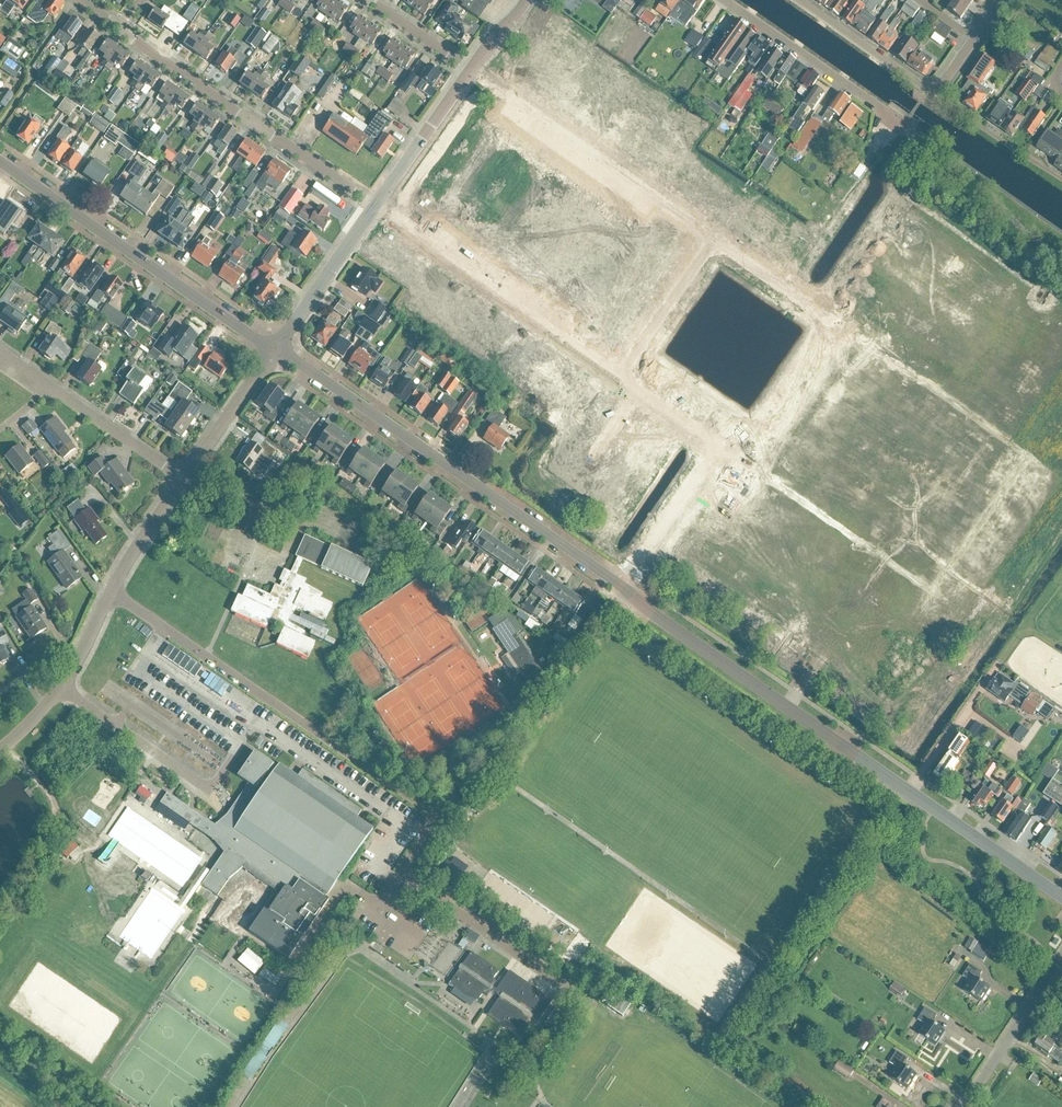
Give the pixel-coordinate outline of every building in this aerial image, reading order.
[(0,11),(0,12),(8,17),(15,6),(22,11),(30,0),(8,0),(0,11)] [(35,25),(42,24),(48,15),(54,19),(64,5),(56,0),(51,0),(48,4),(43,0),(39,0),(26,19),(35,25)] [(269,0),(257,0),(253,6),(261,11),(269,0)] [(289,3),(285,0),(281,0),(278,5),(284,10),(289,3)] [(336,2),(333,0),(321,0),(316,7),(320,10),(319,12),(326,17),(336,2)] [(419,0),(402,0),(401,2),(412,10),(419,0)] [(412,10),(423,17),(433,4),(432,3),(433,1),(432,0),(428,0),(419,0),(412,10)] [(460,3),(463,5),(461,8),(478,19),(488,4),(489,5),(493,0),(462,0),(460,3)] [(635,3),(631,0),(622,0),(617,7),(628,14),(635,3)] [(677,5),(681,0),(656,0),(655,2),(660,5),(657,10),(668,18),(669,17),(677,5)] [(677,5),(685,10),(678,20),(683,24),(687,27),(694,17),(705,0),(681,0),(677,5)] [(850,1),(849,0),(832,0),(826,9),(838,17),(850,1)] [(871,0),(865,0),(861,6),(855,1),(842,20),(852,27),(871,0)] [(852,27),(866,36),(877,21),(870,17),(877,6),(881,8),(887,0),(871,0),(852,27)] [(878,45),(889,29),(883,25),(884,21),(885,19),(888,20),(900,3),(895,0),(868,38),(878,45)] [(968,10),(954,0),(945,0),(949,3),(950,1),(953,3),(947,11),(961,21),(968,10)] [(961,5),(968,10),(975,0),(954,0),(961,5)] [(901,12),(912,19),(920,9),(909,1),(901,12)] [(336,2),(326,17),(333,22),(334,20),(338,23),(347,10),(336,2)] [(289,3),(284,10),(290,14),(295,7),(289,3)] [(471,27),(454,15),(454,16),(453,15),(457,9),(448,3),(436,21),(446,28),(444,30),(461,42),(467,33),(472,37),(478,29),(472,25),(471,27)] [(641,20),(647,11),(649,9),(642,4),(634,14),(641,20)] [(185,24),(194,12),(184,5),(176,17),(164,8),(160,14),(155,10),(147,20),(162,31),(165,25),(170,28),(177,19),(185,24)] [(263,24),(271,13),(265,9),(257,20),(263,24)] [(647,11),(641,20),(650,26),(656,17),(647,11)] [(918,30),(926,17),(920,13),(912,26),(918,30)] [(226,24),(234,30),(241,20),(233,15),(226,24)] [(359,40),(370,25),(358,17),(349,30),(353,33),(352,35),(359,40)] [(55,39),(67,47),(82,26),(72,19),(67,26),(65,25),(55,39)] [(889,29),(878,45),(888,52),(898,38),(892,34),(900,24),(895,20),(889,29)] [(315,32),(320,25),(314,21),(309,28),(315,32)] [(945,41),(952,31),(938,21),(931,31),(945,41)] [(709,62),(719,70),(747,30),(737,22),(709,62)] [(320,25),(315,32),(321,37),(326,30),(320,25)] [(370,25),(359,40),(366,45),(368,43),(372,46),(381,33),(370,25)] [(266,35),(256,28),(245,44),(255,51),(266,35)] [(79,72),(91,55),(88,53),(99,38),(89,31),(78,47),(82,50),(78,56),(82,59),(81,61),(80,61),(74,69),(79,72)] [(744,55),(756,37),(747,31),(725,61),(719,70),(717,73),(728,81),(746,56),(744,55)] [(194,54),(207,35),(203,32),(199,38),(198,37),(196,40),(190,36),(183,46),(194,54)] [(696,32),(688,43),(696,48),(704,37),(696,32)] [(207,35),(194,54),(206,62),(213,52),(207,48),(209,45),(208,44),(212,38),(207,35)] [(268,41),(261,51),(269,56),(271,53),(279,42),(271,37),(268,41)] [(746,56),(751,60),(748,64),(755,68),(761,60),(760,60),(770,47),(756,37),(744,55),(746,56)] [(906,64),(919,46),(906,37),(893,55),(906,64)] [(17,61),(25,50),(11,40),(3,52),(17,61)] [(393,63),(403,49),(392,41),(383,53),(387,56),(385,58),(393,63)] [(703,41),(697,50),(704,55),(710,46),(703,41)] [(276,56),(283,45),(279,42),(271,53),(276,56)] [(105,69),(118,51),(106,43),(99,53),(105,57),(103,60),(104,61),(100,66),(105,69)] [(349,55),(353,48),(347,44),(342,51),(349,55)] [(353,48),(349,55),(355,59),(360,53),(353,48)] [(231,60),(236,53),(231,49),(226,56),(223,55),(214,67),(225,75),(229,69),(231,71),(236,63),(231,60)] [(403,49),(393,63),(400,68),(401,67),(405,69),(414,56),(403,49)] [(766,80),(783,56),(774,49),(757,73),(766,80)] [(118,51),(105,69),(109,72),(113,67),(114,68),(116,65),(122,69),(129,59),(118,51)] [(1046,71),(1053,60),(1043,53),(1035,64),(1046,71)] [(932,61),(922,54),(919,58),(915,55),(907,65),(922,76),(932,61)] [(786,77),(796,62),(786,55),(776,71),(780,74),(774,82),(780,86),(786,77)] [(976,113),(983,103),(984,103),(986,101),(986,99),(989,94),(979,87),(995,63),(984,56),(967,79),(970,81),(962,92),(969,97),(964,104),(976,113)] [(52,76),(61,63),(53,57),(44,70),(52,76)] [(298,78),(309,64),(305,62),(299,57),(289,72),(298,78)] [(8,59),(5,64),(20,72),(23,67),(8,59)] [(369,61),(360,73),(370,80),(378,67),(369,61)] [(796,62),(786,77),(799,86),(798,86),(801,88),(798,94),(805,99),(819,78),(796,62)] [(135,90),(147,72),(136,64),(129,73),(135,77),(133,81),(134,82),(130,87),(135,90)] [(427,66),(418,79),(410,74),(399,89),(405,94),(411,85),(414,88),(419,91),(424,84),(431,89),(441,75),(427,66)] [(382,78),(387,71),(380,67),(376,74),(382,78)] [(65,90),(72,80),(57,70),(50,80),(65,90)] [(250,93),(263,74),(259,71),(255,77),(253,76),(251,79),(245,75),(239,85),(250,93)] [(387,71),(382,78),(388,82),(393,75),(387,71)] [(147,72),(135,90),(139,93),(143,88),(144,88),(146,85),(152,89),(159,80),(147,72)] [(263,74),(250,93),(261,101),(268,91),(262,87),(265,84),(264,83),(267,77),(263,74)] [(332,74),(318,95),(324,99),(338,78),(332,74)] [(1032,80),(1031,82),(1040,88),(1045,81),(1035,75),(1035,76),(1032,80)] [(747,93),(756,80),(749,76),(741,89),(747,93)] [(1026,102),(1035,89),(1028,84),(1019,97),(1026,102)] [(165,111),(177,93),(166,85),(159,94),(165,99),(163,102),(164,103),(160,108),(165,111)] [(290,121),(299,109),(294,106),(302,95),(288,86),(272,108),(290,121)] [(1043,101),(1048,93),(1039,87),(1034,95),(1043,101)] [(113,105),(122,93),(115,88),(106,100),(113,105)] [(813,111),(824,95),(814,88),(788,128),(798,135),(805,124),(802,121),(806,115),(804,113),(807,108),(813,111)] [(353,98),(357,93),(353,89),(349,95),(353,98)] [(741,113),(752,96),(741,89),(730,105),(741,113)] [(0,95),(0,106),(4,109),(13,95),(6,90),(1,96),(0,95)] [(177,93),(165,111),(169,114),(172,109),(174,109),(176,106),(182,111),(189,101),(177,93)] [(853,105),(850,110),(847,107),(850,102),(840,94),(822,120),(824,122),(826,120),(830,122),(835,115),(839,118),(844,112),(847,114),(841,123),(851,130),(863,113),(853,105)] [(387,108),(397,116),(407,104),(396,96),(387,108)] [(81,110),(84,105),(74,98),(71,103),(81,110)] [(780,117),(785,109),(769,98),(764,106),(780,117)] [(68,118),(76,107),(65,99),(57,110),(68,118)] [(999,129),(1010,113),(1003,108),(1006,104),(1000,100),(986,120),(999,129)] [(84,105),(81,110),(80,112),(91,119),(95,113),(84,105)] [(109,110),(103,106),(99,111),(105,115),(109,110)] [(195,132),(207,114),(196,106),(189,116),(195,120),(193,123),(194,124),(190,129),(195,132)] [(719,117),(723,111),(715,106),(711,112),(719,117)] [(1045,120),(1031,110),(1024,120),(1014,112),(1001,130),(1012,138),(1018,129),(1023,132),(1032,138),(1045,120)] [(363,136),(334,116),(322,133),(356,156),(363,146),(372,152),(371,154),(381,161),(393,142),(382,134),(386,129),(388,130),(392,123),(379,113),(363,136)] [(207,114),(195,132),(199,135),(203,130),(204,131),(206,127),(212,132),(219,122),(207,114)] [(104,134),(110,125),(95,115),(89,124),(104,134)] [(43,124),(36,118),(33,122),(29,120),(27,123),(26,122),(15,137),(18,140),(18,141),(23,144),(24,144),(27,146),(43,124)] [(811,119),(791,149),(801,156),(821,126),(811,119)] [(140,146),(112,127),(104,138),(116,146),(117,144),(134,155),(140,146)] [(221,157),(237,134),(227,128),(213,147),(218,151),(216,154),(221,157)] [(193,134),(185,129),(180,136),(188,141),(193,134)] [(1061,136),(1061,134),(1058,131),(1055,136),(1048,132),(1037,149),(1040,151),(1048,157),(1061,136)] [(59,165),(70,150),(62,145),(68,136),(64,132),(47,157),(52,160),(52,162),(56,165),(57,164),(59,165)] [(772,151),(774,149),(780,139),(771,133),(762,146),(771,152),(772,151)] [(156,155),(168,138),(161,134),(149,151),(156,155)] [(1061,155),(1061,136),(1048,157),(1057,163),(1061,155)] [(245,162),(256,148),(246,141),(236,156),(240,158),(235,165),(232,169),(237,173),(245,162)] [(72,174),(82,160),(75,155),(80,148),(75,145),(61,166),(65,169),(65,171),(69,174),(70,173),(72,174)] [(169,147),(163,155),(172,162),(178,154),(169,147)] [(256,148),(245,162),(255,169),(265,154),(256,148)] [(518,151),(506,168),(515,174),(516,175),(527,158),(518,151)] [(767,159),(766,160),(773,165),(779,156),(772,151),(771,152),(767,159)] [(149,163),(153,158),(146,153),(143,159),(149,163)] [(191,171),(199,158),(192,153),(184,166),(191,171)] [(1057,163),(1054,167),(1058,169),(1061,172),(1061,155),(1057,163)] [(110,171),(95,161),(92,165),(91,165),(84,176),(100,187),(108,176),(107,176),(110,171)] [(280,186),(290,172),(274,161),(264,175),(256,187),(263,192),(268,186),(266,185),(270,179),(280,186)] [(132,210),(143,193),(135,188),(147,171),(135,163),(128,174),(134,179),(120,199),(125,203),(124,205),(132,210)] [(212,179),(219,169),(213,165),(199,186),(205,189),(212,179)] [(248,189),(257,175),(252,171),(242,186),(248,189)] [(466,171),(462,177),(467,181),(471,175),(466,171)] [(547,171),(535,188),(536,189),(545,195),(557,179),(547,171)] [(217,195),(223,186),(213,179),(206,190),(215,197),(217,195)] [(143,193),(132,210),(139,215),(140,213),(145,217),(159,196),(166,200),(174,189),(162,181),(151,198),(143,193)] [(249,200),(257,188),(252,184),(244,196),(249,200)] [(571,189),(560,205),(570,213),(582,196),(571,189)] [(289,216),(302,198),(291,190),(279,208),(289,216)] [(472,195),(458,217),(467,223),(482,202),(480,204),(471,198),(473,196),(472,195)] [(582,196),(570,213),(579,219),(580,219),(591,202),(582,196)] [(171,216),(181,203),(173,198),(164,211),(171,216)] [(242,200),(236,209),(244,215),(250,205),(242,200)] [(0,210),(0,234),(4,236),(9,229),(7,227),(18,212),(5,204),(1,210),(0,210)] [(298,216),(295,220),(305,226),(308,223),(308,222),(323,232),(330,222),(326,219),(329,214),(325,211),(319,206),(312,217),(306,212),(302,210),(298,216)] [(601,209),(588,228),(588,229),(598,235),(599,233),(611,216),(601,209)] [(289,217),(279,210),(272,220),(280,226),(283,221),(285,223),(289,217)] [(170,243),(189,216),(183,212),(176,221),(178,222),(176,225),(168,220),(158,235),(170,243)] [(214,232),(223,218),(215,212),(205,227),(214,232)] [(781,212),(777,218),(783,221),(787,216),(781,212)] [(195,220),(189,216),(170,243),(182,251),(192,236),(184,231),(186,228),(188,230),(195,220)] [(531,216),(527,222),(532,226),(536,220),(531,216)] [(611,216),(599,233),(608,239),(609,239),(620,223),(611,216)] [(787,216),(783,221),(788,225),(792,220),(787,216)] [(33,260),(50,235),(38,226),(28,241),(35,246),(34,248),(33,248),(27,256),(33,260)] [(290,251),(288,254),(297,261),(301,255),(305,258),(316,242),(301,231),(297,237),(290,232),(281,245),(290,251)] [(50,235),(33,260),(38,263),(44,255),(42,254),(44,252),(51,258),(62,243),(50,235)] [(230,236),(225,242),(231,246),(235,240),(230,236)] [(574,236),(570,241),(572,243),(576,245),(580,240),(574,236)] [(580,240),(576,245),(581,249),(585,244),(580,240)] [(208,269),(217,255),(208,249),(209,248),(202,243),(191,258),(208,269)] [(533,244),(521,261),(531,268),(543,251),(533,244)] [(576,245),(572,251),(578,254),(581,249),(576,245)] [(235,288),(244,274),(245,273),(236,266),(244,254),(232,246),(225,255),(231,259),(228,263),(219,277),(235,288)] [(271,280),(276,272),(271,268),(282,253),(273,247),(262,262),(257,270),(265,276),(256,290),(258,291),(252,299),(264,308),(270,300),(272,301),(278,292),(266,284),(270,279),(271,280)] [(78,255),(73,252),(57,275),(62,278),(65,273),(72,278),(84,260),(83,259),(83,258),(79,255),(78,255)] [(589,257),(585,262),(590,266),(594,260),(589,257)] [(611,258),(607,264),(612,268),(616,262),(611,258)] [(54,273),(60,262),(54,259),(47,269),(54,273)] [(80,277),(75,284),(74,285),(82,291),(83,289),(89,293),(104,272),(94,266),(89,273),(87,271),(82,279),(80,277)] [(362,270),(351,286),(365,296),(369,289),(375,293),(381,285),(375,281),(376,280),(362,270)] [(111,301),(122,285),(111,277),(100,293),(98,291),(88,306),(94,310),(104,296),(111,301)] [(74,285),(75,284),(69,279),(61,291),(67,295),(74,285)] [(25,291),(13,283),(8,291),(0,302),(0,305),(7,310),(0,321),(0,323),(9,329),(8,331),(14,335),(15,334),(17,335),(26,322),(19,317),(22,313),(9,304),(15,296),(17,297),(20,294),(20,295),(22,292),(23,292),(25,291)] [(40,306),(50,313),(58,301),(48,294),(40,306)] [(80,294),(75,301),(83,307),(88,299),(80,294)] [(373,302),(363,315),(365,317),(373,321),(376,323),(385,311),(373,302)] [(140,314),(136,320),(150,330),(154,324),(156,325),(163,314),(147,303),(140,314)] [(107,305),(99,317),(100,318),(104,321),(112,311),(113,309),(107,305)] [(337,305),(333,311),(344,318),(348,312),(337,305)] [(358,313),(354,319),(361,323),(359,326),(361,327),(355,337),(360,341),(367,331),(373,321),(365,317),(365,318),(358,313)] [(323,323),(312,339),(318,343),(317,344),(322,347),(323,346),(324,347),(335,332),(333,330),(339,322),(330,316),(324,324),(323,323)] [(128,320),(120,331),(128,336),(136,325),(128,320)] [(367,331),(360,341),(364,343),(366,344),(372,335),(374,336),(380,326),(376,323),(373,321),(367,331)] [(63,362),(70,352),(55,341),(61,332),(50,324),(42,336),(48,340),(39,353),(52,362),(55,356),(63,362)] [(580,327),(577,332),(583,336),(586,332),(580,327)] [(189,347),(196,337),(182,328),(172,343),(165,338),(157,350),(169,358),(173,351),(182,357),(182,356),(189,361),(185,367),(186,367),(197,351),(197,350),(196,352),(189,347)] [(340,339),(331,353),(336,356),(335,357),(342,361),(352,347),(345,342),(349,336),(343,331),(338,338),(340,339)] [(92,366),(101,354),(85,343),(73,361),(77,364),(79,361),(86,365),(76,379),(89,388),(90,386),(94,385),(94,381),(100,372),(102,373),(106,369),(105,367),(100,363),(98,363),(95,368),(92,366)] [(358,351),(348,366),(363,376),(367,370),(369,371),(378,358),(369,352),(372,348),(366,344),(364,343),(358,351)] [(212,355),(202,348),(194,359),(205,366),(203,368),(220,380),(228,367),(223,363),(224,362),(213,354),(212,355)] [(149,355),(157,361),(161,355),(153,349),(149,355)] [(437,357),(452,367),(458,359),(442,349),(437,357)] [(410,350),(401,363),(407,367),(408,365),(416,354),(410,350)] [(416,354),(408,365),(414,369),(422,358),(416,354)] [(539,364),(526,381),(539,390),(543,384),(548,387),(549,388),(564,365),(553,358),(546,368),(539,364)] [(380,368),(371,380),(375,383),(374,384),(383,390),(392,377),(385,372),(391,363),(386,359),(380,368)] [(145,379),(130,368),(132,366),(125,361),(119,370),(128,376),(124,381),(127,383),(119,396),(133,406),(143,392),(144,393),(152,382),(146,378),(145,379)] [(192,363),(188,368),(194,372),(198,367),(192,363)] [(548,387),(544,393),(563,406),(575,389),(568,384),(575,373),(564,365),(549,388),(548,387)] [(444,374),(435,386),(442,391),(451,378),(444,374)] [(399,388),(394,396),(399,399),(398,400),(402,403),(403,402),(405,403),(415,388),(409,384),(413,379),(407,375),(403,381),(403,380),(398,387),(399,388)] [(451,378),(442,391),(448,394),(456,382),(451,378)] [(168,399),(167,398),(161,407),(190,427),(199,414),(184,404),(191,393),(179,384),(168,399)] [(276,410),(285,396),(269,385),(260,397),(258,396),(254,403),(266,411),(263,416),(272,423),(280,412),(276,410)] [(415,400),(409,408),(420,415),(429,402),(423,397),(427,392),(419,386),(411,398),(415,400)] [(452,424),(446,432),(451,435),(451,437),(455,439),(456,439),(457,440),(468,425),(460,420),(476,397),(469,392),(452,415),(448,421),(452,424)] [(499,393),(494,400),(503,407),(508,400),(499,393)] [(437,406),(427,421),(437,427),(447,413),(450,415),(457,404),(446,397),(439,407),(437,406)] [(190,427),(161,407),(152,400),(144,412),(152,418),(150,420),(155,423),(159,416),(168,422),(164,428),(181,439),(190,427)] [(293,433),(309,411),(297,403),(280,428),(285,431),(287,428),(293,433)] [(570,417),(566,422),(577,430),(581,425),(594,434),(603,421),(582,406),(573,419),(570,417)] [(493,426),(483,440),(499,451),(509,437),(498,430),(506,418),(493,410),(485,421),(493,426)] [(309,411),(293,433),(300,438),(298,441),(303,444),(320,419),(309,411)] [(63,459),(75,450),(70,444),(70,443),(63,433),(65,431),(55,418),(40,431),(58,453),(63,459)] [(29,437),(38,429),(31,420),(22,428),(29,437)] [(327,456),(342,434),(330,426),(313,451),(317,454),(320,451),(327,456)] [(562,435),(553,447),(574,462),(583,450),(570,441),(574,435),(563,427),(559,433),(562,435)] [(342,434),(327,456),(333,460),(331,463),(336,467),(353,442),(342,434)] [(623,435),(614,448),(627,457),(623,463),(634,470),(638,465),(635,463),(644,450),(623,435)] [(259,450),(249,443),(236,462),(249,471),(254,465),(266,474),(273,464),(269,461),(275,452),(263,444),(259,450)] [(4,458),(18,476),(34,464),(19,445),(4,458)] [(359,478),(374,456),(363,449),(346,473),(350,477),(353,473),(359,478)] [(43,469),(49,464),(39,452),(33,456),(43,469)] [(374,456),(359,478),(366,483),(364,486),(369,489),(386,464),(374,456)] [(950,466),(946,472),(957,480),(961,474),(974,484),(983,471),(963,457),(955,470),(950,466)] [(108,467),(102,458),(88,469),(95,478),(100,474),(109,486),(112,483),(120,494),(134,484),(116,461),(108,467)] [(603,464),(594,476),(615,491),(624,479),(627,481),(631,475),(620,467),(616,473),(603,464)] [(65,483),(69,480),(62,471),(58,475),(65,483)] [(393,501),(408,479),(396,471),(379,496),(383,499),(385,496),(393,501)] [(408,479),(393,501),(399,505),(397,509),(402,512),(406,506),(419,487),(408,479)] [(344,480),(339,488),(345,492),(346,490),(350,484),(344,480)] [(944,487),(936,498),(955,512),(962,501),(944,487)] [(19,508),(5,490),(0,494),(0,499),(12,514),(19,508)] [(425,524),(440,502),(428,494),(411,519),(416,522),(418,519),(425,524)] [(936,498),(928,509),(947,523),(955,512),(936,498)] [(78,501),(67,509),(75,520),(74,521),(83,533),(85,531),(93,542),(96,546),(107,537),(104,534),(99,527),(98,528),(95,524),(98,522),(89,509),(86,512),(78,501)] [(440,502),(425,524),(432,528),(430,531),(440,538),(447,527),(442,524),(452,510),(440,502)] [(30,521),(19,508),(12,514),(10,516),(21,529),(30,521)] [(468,524),(466,523),(459,533),(458,532),(448,545),(455,550),(461,542),(465,545),(475,529),(474,528),(474,527),(469,523),(468,524)] [(66,590),(82,579),(63,553),(70,547),(58,531),(48,539),(53,546),(48,550),(55,559),(48,564),(66,590)] [(479,555),(490,538),(480,531),(471,544),(479,550),(476,553),(479,555)] [(329,548),(304,537),(295,558),(297,558),(290,574),(283,571),(278,582),(281,583),(279,588),(274,586),(269,597),(247,587),(242,598),(238,597),(230,613),(266,629),(269,623),(283,629),(276,645),(307,659),(314,643),(302,637),(304,633),(286,623),(293,607),(324,621),(331,605),(320,600),(322,595),(304,585),(306,581),(294,576),(301,560),(320,569),(361,588),(371,566),(369,565),(373,557),(357,550),(353,558),(330,547),(329,548)] [(491,558),(500,545),(490,538),(479,555),(481,557),(483,553),(491,558)] [(441,565),(451,551),(442,545),(433,559),(441,565)] [(498,569),(510,552),(500,545),(491,558),(498,563),(496,567),(498,569)] [(511,572),(520,559),(510,552),(498,569),(501,570),(503,567),(511,572)] [(520,559),(511,572),(518,577),(516,581),(518,583),(530,565),(520,559)] [(457,575),(462,578),(471,566),(466,562),(457,575)] [(535,589),(544,575),(534,568),(523,585),(525,587),(527,583),(535,589)] [(475,574),(469,570),(463,579),(469,583),(475,574)] [(542,599),(554,582),(544,575),(535,589),(543,594),(540,597),(542,599)] [(493,589),(497,582),(492,579),(487,586),(493,589)] [(555,602),(564,589),(554,582),(542,599),(545,600),(547,597),(555,602)] [(502,596),(507,589),(501,585),(496,593),(502,596)] [(562,613),(574,595),(564,589),(555,602),(563,608),(560,611),(562,613)] [(30,605),(37,600),(29,590),(22,595),(26,601),(30,605)] [(516,606),(521,599),(515,595),(510,602),(516,606)] [(574,595),(562,613),(565,614),(567,611),(575,616),(584,602),(574,595)] [(533,612),(535,610),(530,606),(533,602),(528,599),(521,609),(530,616),(532,614),(533,612)] [(31,640),(46,629),(34,612),(26,601),(11,611),(31,640)] [(537,618),(541,612),(536,609),(535,610),(533,612),(532,614),(537,618)] [(528,619),(518,612),(515,616),(526,623),(528,619)] [(546,626),(550,619),(545,616),(540,623),(546,626)] [(574,631),(581,621),(574,616),(567,626),(574,631)] [(524,626),(535,633),(539,626),(529,619),(524,626)] [(525,680),(539,670),(506,621),(491,631),(525,680)] [(278,637),(280,632),(274,629),(272,635),(278,637)] [(0,634),(0,665),(8,660),(0,647),(7,643),(2,633),(0,634)] [(995,680),(988,690),(1006,703),(1010,697),(1024,707),(1022,710),(1033,717),(1036,712),(1046,719),(1054,709),(1016,682),(1014,685),(1000,674),(996,680),(995,680)] [(979,742),(987,730),(976,722),(967,734),(979,742)] [(1030,732),(1021,726),(1012,739),(1020,745),(1030,732)] [(960,759),(970,744),(958,735),(948,750),(949,751),(946,756),(933,774),(942,780),(942,783),(945,785),(947,784),(949,785),(962,767),(955,762),(958,758),(960,759)] [(277,768),(254,752),(237,777),(248,785),(227,816),(216,827),(205,819),(205,820),(167,794),(160,805),(214,842),(225,854),(202,886),(218,897),(229,880),(242,869),(276,892),(248,932),(288,960),(318,917),(329,901),(325,898),(327,895),(328,895),(373,830),(357,818),(362,811),(302,770),(297,778),(279,765),(277,768)] [(990,779),(992,776),(997,767),(990,763),(982,775),(990,779)] [(1050,763),(1043,772),(1052,779),(1059,770),(1050,763)] [(1013,796),(1021,784),(1013,778),(1004,790),(1013,796)] [(991,794),(989,792),(993,786),(986,781),(972,803),(980,808),(981,806),(985,809),(993,796),(997,799),(1002,792),(996,787),(991,794)] [(1061,805),(1061,787),(1053,781),(1043,795),(1061,807),(1061,805)] [(148,799),(153,792),(141,785),(137,791),(148,799)] [(1002,823),(1012,809),(1008,806),(1013,799),(1007,795),(993,817),(1002,823)] [(1016,842),(1031,820),(1023,815),(1031,805),(1024,801),(1015,814),(1018,817),(1006,835),(1016,842)] [(1048,823),(1058,809),(1049,803),(1039,817),(1048,823)] [(1045,853),(1057,835),(1047,828),(1035,846),(1045,853)] [(58,853),(64,859),(75,849),(69,842),(58,853)] [(148,883),(151,878),(146,874),(142,879),(148,883)] [(1008,907),(1013,899),(1009,896),(1003,904),(1008,907)] [(475,944),(479,937),(470,931),(465,938),(475,944)] [(973,953),(978,943),(970,939),(965,949),(973,953)] [(238,960),(254,975),(265,963),(248,948),(238,960)] [(498,972),(471,953),(461,966),(460,965),(458,969),(459,970),(450,983),(457,992),(466,998),(477,1002),(482,994),(486,997),(490,991),(499,998),(486,1016),(518,1038),(531,1020),(534,1022),(536,1019),(538,1021),(551,1002),(508,972),(495,990),(492,988),(496,983),(492,980),(498,972)] [(981,983),(977,980),(982,973),(970,965),(963,977),(969,981),(963,991),(972,997),(971,997),(973,998),(974,998),(981,1003),(990,989),(983,984),(981,982),(981,983)] [(627,972),(618,984),(623,987),(631,975),(627,972)] [(901,997),(906,990),(894,982),(889,991),(897,996),(897,995),(901,997)] [(630,1005),(615,995),(607,1007),(622,1018),(630,1005)] [(548,1028),(559,1011),(555,1008),(544,1025),(548,1028)] [(936,1026),(932,1024),(937,1016),(925,1008),(917,1020),(924,1025),(918,1034),(926,1040),(928,1042),(928,1041),(936,1046),(945,1032),(938,1027),(936,1026)] [(1049,1034),(1045,1041),(1040,1038),(1035,1046),(1042,1051),(1041,1052),(1048,1057),(1048,1056),(1060,1064),(1061,1063),(1061,1043),(1049,1034)] [(907,1069),(904,1067),(909,1059),(897,1052),(889,1063),(896,1068),(890,1077),(898,1083),(900,1085),(900,1084),(908,1089),(917,1075),(909,1071),(910,1070),(908,1069),(907,1069)] [(848,1080),(854,1071),(839,1061),(833,1070),(848,1080)] [(1029,1081),(1038,1087),(1043,1080),(1034,1074),(1029,1081)] [(895,1106),(884,1098),(878,1106),(894,1106),(895,1106)]
